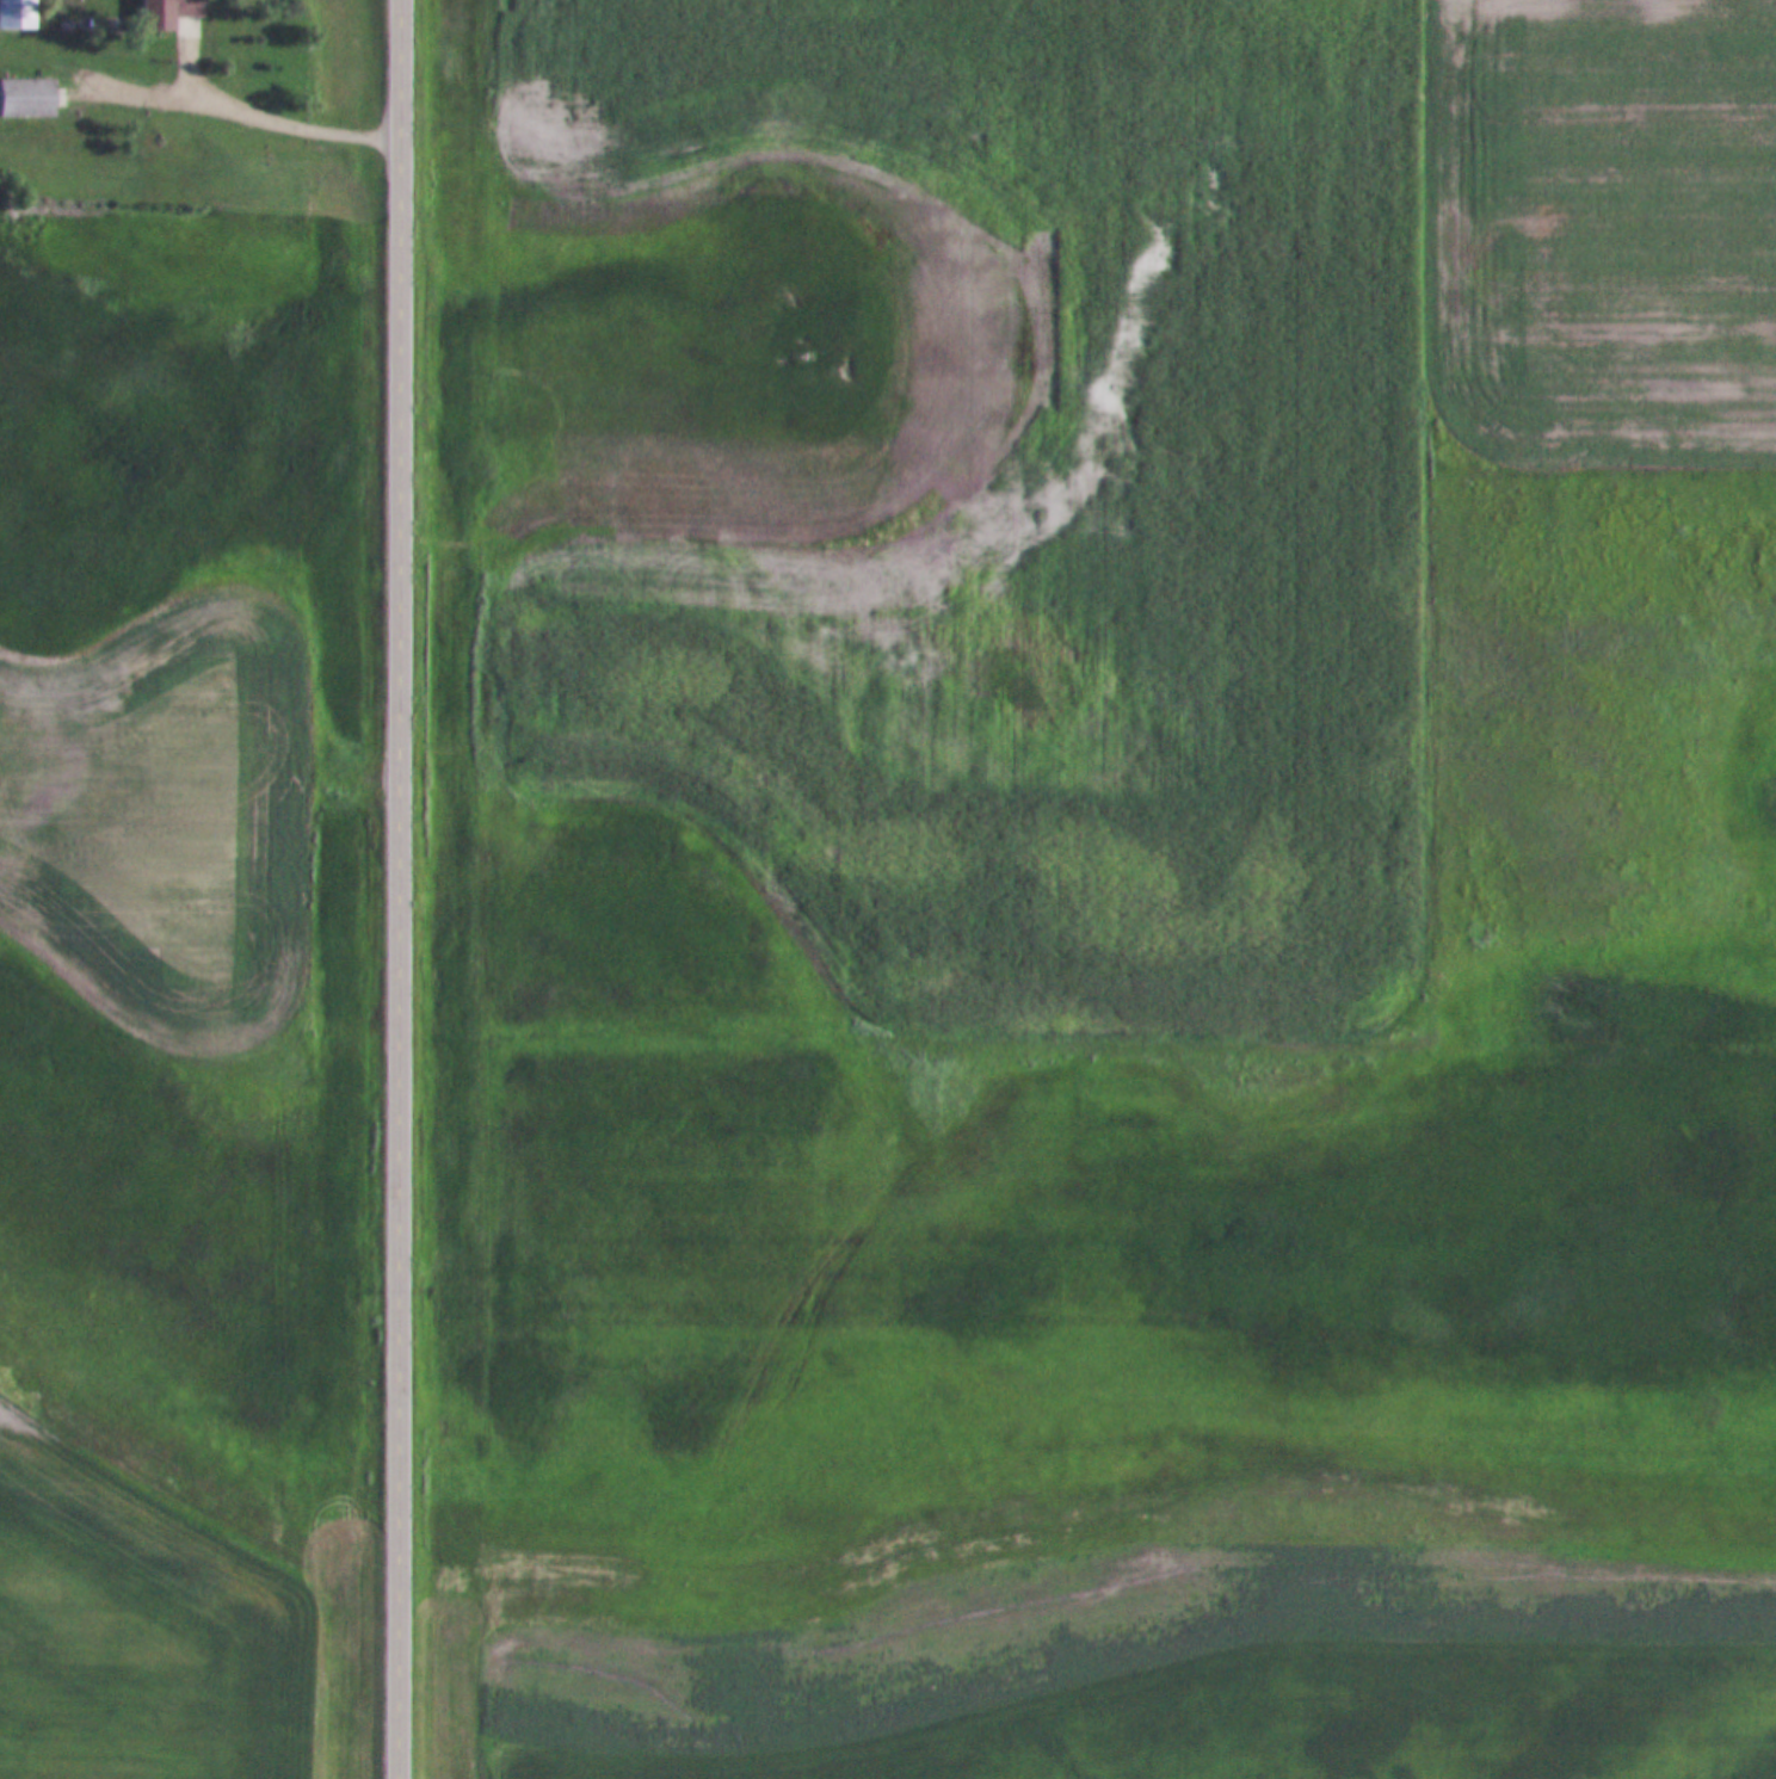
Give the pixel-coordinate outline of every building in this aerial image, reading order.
[(27,0),(0,0),(0,29),(27,29),(27,0)] [(195,0),(135,0),(135,33),(166,33),(166,18),(195,18),(195,0)] [(52,78),(0,79),(0,118),(52,117),(52,78)]
